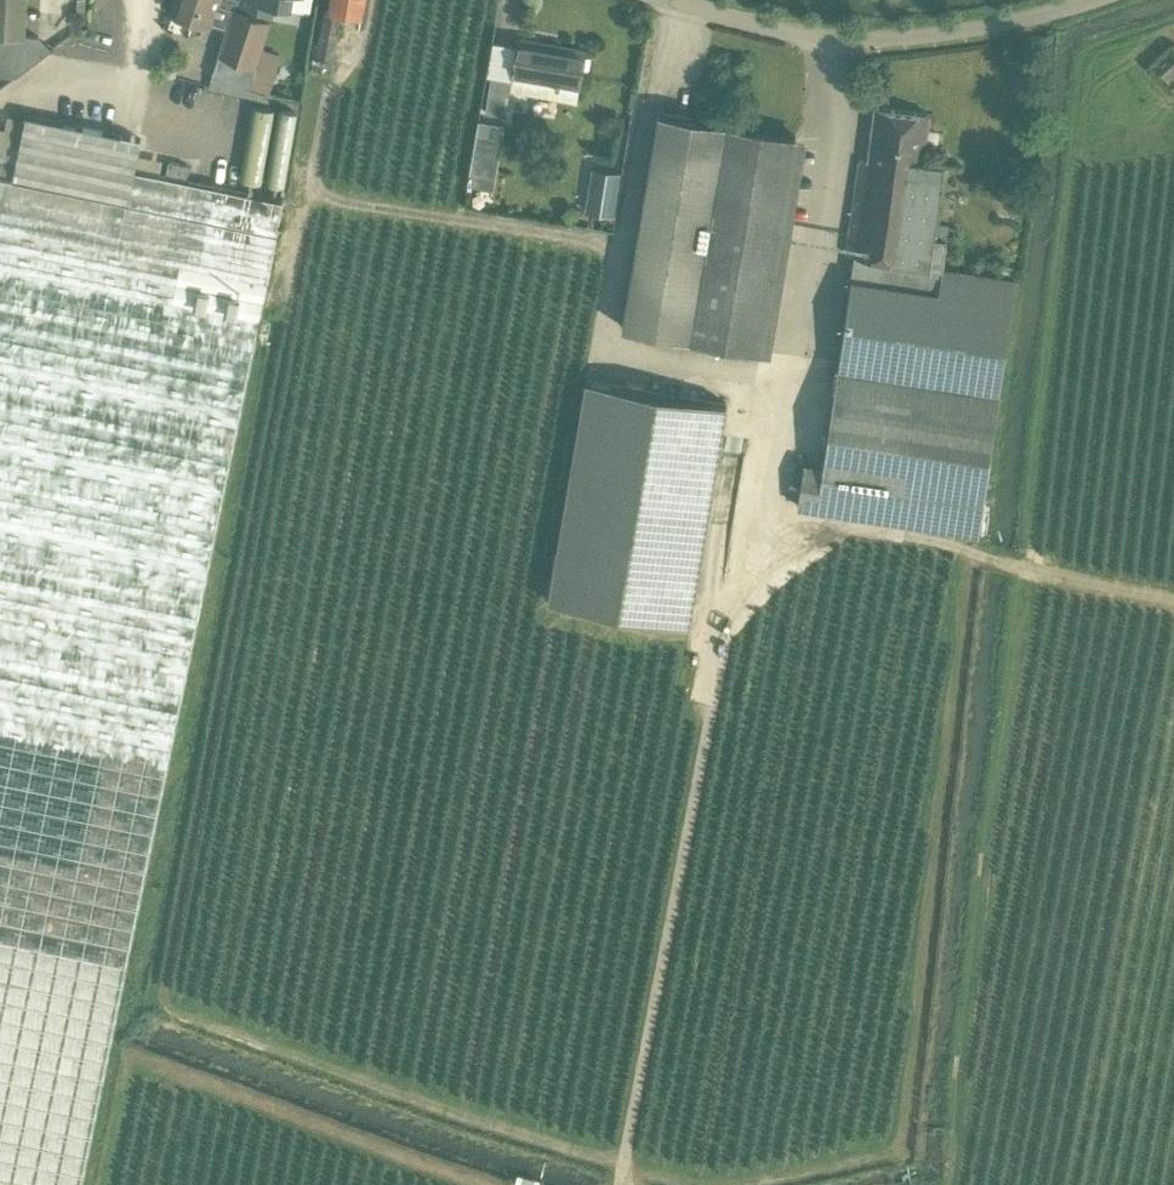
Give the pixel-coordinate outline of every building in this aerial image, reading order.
[(17,74),(50,47),(40,35),(25,34),(27,0),(0,0),(0,73),(17,74)] [(170,10),(210,23),(211,21),(228,27),(234,8),(217,3),(218,0),(174,0),(170,10)] [(234,8),(236,0),(218,0),(217,3),(234,8)] [(239,4),(272,15),(274,4),(310,10),(311,0),(240,0),(239,4)] [(364,0),(332,0),(331,7),(326,7),(320,42),(315,42),(313,56),(335,60),(343,10),(362,13),(364,0)] [(228,27),(219,53),(212,75),(208,87),(266,100),(269,92),(271,93),(278,71),(256,64),(270,19),(234,8),(228,27)] [(580,86),(587,48),(519,37),(512,75),(580,86)] [(1159,69),(1171,84),(1173,82),(1173,57),(1167,63),(1166,62),(1162,65),(1163,66),(1159,69)] [(506,114),(512,79),(492,76),(486,111),(506,114)] [(254,102),(247,176),(266,178),(273,104),(254,102)] [(279,106),(272,180),(290,182),(297,107),(279,106)] [(838,365),(823,463),(805,460),(799,505),(978,532),(1017,276),(942,265),(946,236),(935,235),(945,163),(924,160),(930,112),(876,106),(869,160),(860,159),(848,253),(856,254),(838,365)] [(796,134),(728,122),(660,111),(624,327),(760,349),(796,134)] [(0,142),(0,1184),(81,1184),(277,232),(276,232),(282,200),(136,169),(142,138),(27,114),(20,146),(0,142)] [(480,117),(469,181),(495,185),(506,121),(480,117)] [(187,178),(190,165),(169,161),(167,174),(187,178)] [(599,172),(592,212),(616,216),(623,175),(599,172)] [(588,379),(551,600),(691,624),(728,402),(588,379)]
